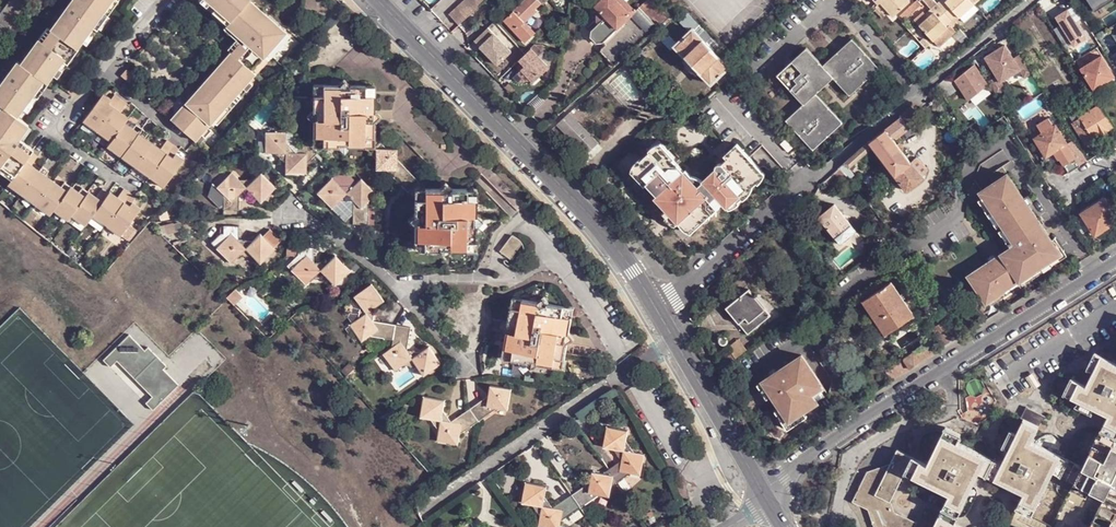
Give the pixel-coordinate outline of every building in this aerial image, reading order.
[(112,0),(73,0),(51,29),(48,26),(22,62),(18,59),(0,84),(0,102),(3,105),(0,109),(0,163),(16,175),(12,179),(9,182),(50,213),(54,209),(68,220),(72,215),(85,225),(93,215),(120,236),(140,209),(132,203),(136,198),(124,189),(117,198),(110,192),(108,194),(103,190),(96,197),(83,187),(79,192),(65,181),(61,186),(46,174),(50,170),(43,165),(39,170),(33,164),(39,156),(33,151),(35,148),(21,137),(30,124),(18,115),(22,108),(44,79),(47,81),(52,74),(74,46),(77,48),(82,41),(103,11),(112,0)] [(0,15),(0,22),(3,24),(10,30),(32,0),(11,0),(0,15)] [(103,11),(109,15),(120,0),(112,0),(103,11)] [(266,52),(284,30),(251,0),(208,0),(209,1),(230,19),(226,23),(238,34),(227,47),(230,50),(171,118),(194,139),(199,133),(206,125),(211,119),(248,77),(254,71),(251,68),(262,55),(266,52)] [(450,16),(460,26),(467,19),(486,0),(466,0),(457,9),(450,16)] [(505,22),(527,44),(538,34),(528,23),(539,12),(538,10),(544,4),(539,0),(527,0),(505,22)] [(634,15),(619,0),(603,0),(597,6),(600,10),(598,11),(605,19),(619,30),(634,15)] [(638,8),(629,0),(619,0),(634,15),(639,11),(638,8)] [(881,2),(893,16),(910,2),(908,0),(883,0),(881,2)] [(922,3),(919,0),(915,0),(899,14),(904,19),(922,3)] [(922,3),(928,11),(937,2),(935,0),(919,0),(922,3)] [(952,19),(958,14),(961,17),(976,4),(972,0),(940,0),(937,2),(952,19)] [(664,19),(669,14),(657,1),(652,7),(654,8),(653,10),(664,19)] [(952,19),(937,2),(928,11),(923,16),(926,19),(918,25),(939,48),(957,31),(953,27),(956,24),(952,19)] [(497,5),(487,16),(488,17),(499,7),(497,5)] [(608,44),(603,50),(616,63),(644,37),(655,27),(659,23),(642,5),(640,7),(638,8),(639,11),(634,15),(619,30),(605,43),(608,44)] [(109,15),(103,11),(82,41),(86,45),(109,15)] [(598,43),(605,43),(619,30),(605,19),(593,30),(593,37),(598,43)] [(728,65),(734,60),(697,23),(692,28),(728,65)] [(3,24),(0,28),(0,42),(10,30),(3,24)] [(489,27),(476,40),(499,64),(512,51),(489,27)] [(711,83),(728,65),(692,28),(675,45),(711,83)] [(284,30),(266,52),(270,56),(289,35),(284,30)] [(879,67),(851,37),(826,63),(809,45),(779,74),(805,104),(788,120),(815,148),(841,122),(816,94),(835,77),(851,93),(879,67)] [(1031,72),(1020,53),(1012,58),(1004,44),(984,57),(1000,81),(1019,69),(1024,76),(1031,72)] [(79,49),(77,48),(74,46),(52,74),(57,78),(79,49)] [(533,48),(527,53),(521,59),(527,64),(516,75),(521,81),(534,79),(536,80),(551,66),(549,64),(533,48)] [(262,55),(251,68),(254,71),(256,72),(267,60),(262,55)] [(1101,56),(1080,69),(1093,90),(1114,77),(1101,56)] [(975,67),(955,81),(970,102),(989,89),(975,67)] [(248,77),(211,119),(215,123),(252,81),(248,77)] [(948,77),(938,87),(942,92),(953,84),(948,77)] [(49,82),(47,81),(44,79),(22,108),(26,112),(49,82)] [(367,136),(377,136),(378,121),(384,116),(377,109),(377,95),(367,95),(367,85),(354,85),(348,79),(341,85),(325,85),(325,94),(316,94),(316,109),(309,115),(315,120),(315,136),(326,136),(326,146),(340,146),(345,152),(351,146),(367,147),(367,136)] [(316,84),(316,94),(325,94),(325,85),(316,84)] [(367,95),(377,95),(377,85),(367,85),(367,95)] [(131,112),(105,93),(83,121),(108,140),(131,112)] [(1093,138),(1113,126),(1100,106),(1081,118),(1093,138)] [(912,107),(900,117),(902,119),(904,118),(908,123),(913,120),(911,117),(918,111),(915,109),(912,107)] [(570,109),(558,120),(585,150),(597,139),(570,109)] [(1076,115),(1073,110),(1066,114),(1069,119),(1072,123),(1079,119),(1076,115)] [(902,119),(887,132),(894,140),(896,138),(896,140),(909,129),(908,127),(909,126),(908,123),(904,118),(902,119)] [(1084,144),(1093,138),(1081,118),(1079,119),(1072,123),(1084,144)] [(1053,128),(1048,119),(1036,127),(1041,135),(1036,138),(1046,157),(1054,152),(1060,161),(1061,160),(1069,174),(1080,167),(1067,145),(1068,144),(1057,126),(1053,128)] [(164,185),(183,159),(124,121),(107,145),(164,185)] [(210,129),(206,125),(199,133),(203,137),(210,129)] [(977,125),(966,131),(972,139),(982,133),(977,125)] [(280,153),(288,162),(288,173),(308,173),(309,162),(319,153),(308,142),(298,151),(289,141),(289,132),(268,131),(268,153),(280,153)] [(908,193),(926,179),(912,164),(894,140),(887,132),(870,145),(873,150),(908,193)] [(314,147),(326,146),(326,136),(315,136),(314,147)] [(367,147),(376,147),(377,136),(367,136),(367,147)] [(379,168),(389,169),(410,190),(420,180),(399,158),(399,148),(389,147),(382,140),(377,136),(376,147),(372,151),(378,158),(379,168)] [(651,151),(648,154),(654,160),(658,156),(655,153),(664,145),(660,141),(650,150),(651,151)] [(676,158),(664,145),(655,153),(658,156),(654,160),(649,164),(647,161),(639,169),(650,181),(653,179),(675,202),(679,207),(676,209),(684,217),(696,229),(725,202),(729,206),(736,199),(734,196),(739,192),(741,194),(753,183),(748,178),(753,174),(755,176),(763,169),(737,143),(725,154),(729,158),(723,163),(721,162),(720,162),(719,163),(717,164),(717,165),(716,166),(716,167),(717,169),(704,181),(699,186),(691,178),(693,176),(687,170),(685,171),(674,160),(676,158)] [(850,170),(873,150),(870,145),(869,144),(845,164),(850,170)] [(644,155),(634,165),(639,169),(647,161),(649,164),(654,160),(648,154),(645,156),(644,155)] [(12,179),(16,175),(0,163),(0,170),(12,179)] [(753,174),(748,178),(753,183),(756,185),(759,182),(761,184),(765,172),(763,169),(755,176),(753,174)] [(241,208),(242,194),(243,193),(256,193),(264,201),(278,187),(264,172),(256,179),(242,180),(235,172),(221,187),(227,194),(226,209),(241,208)] [(1043,228),(1007,174),(980,193),(983,197),(1001,224),(1004,228),(1013,243),(1009,245),(1011,248),(968,277),(987,305),(1020,282),(1033,273),(1031,269),(1045,260),(1047,264),(1061,254),(1043,228)] [(693,176),(691,178),(699,186),(704,181),(693,176)] [(343,199),(355,200),(356,223),(370,223),(369,202),(378,194),(363,179),(355,186),(343,186),(335,178),(320,193),(334,208),(343,199)] [(443,189),(428,189),(427,198),(418,197),(417,214),(412,221),(418,226),(417,239),(427,240),(427,249),(441,249),(448,255),(454,249),(470,248),(469,239),(478,240),(479,223),(485,217),(479,211),(479,198),(470,197),(470,188),(454,187),(448,182),(443,189)] [(753,183),(741,194),(744,197),(745,199),(758,187),(756,185),(753,183)] [(479,188),(470,188),(470,197),(479,198),(479,188)] [(427,198),(428,189),(418,189),(418,197),(427,198)] [(736,199),(729,206),(731,208),(742,202),(741,200),(744,197),(741,194),(739,192),(734,196),(736,199)] [(978,201),(996,228),(1001,224),(983,197),(978,201)] [(1107,200),(1084,215),(1085,218),(1092,228),(1096,234),(1097,236),(1115,225),(1115,216),(1107,200)] [(675,202),(667,210),(670,213),(669,215),(677,224),(680,222),(684,217),(676,209),(679,207),(675,202)] [(857,233),(834,206),(819,219),(841,245),(857,233)] [(684,217),(680,222),(693,232),(696,229),(684,217)] [(1085,218),(1078,223),(1084,232),(1088,229),(1092,228),(1085,218)] [(1033,273),(1020,282),(1023,286),(1068,256),(1047,225),(1043,228),(1061,254),(1047,264),(1045,260),(1031,269),(1033,273)] [(226,226),(227,241),(220,249),(233,262),(241,255),(255,255),(263,263),(277,249),(263,234),(256,240),(241,241),(241,226),(226,226)] [(1013,243),(1004,228),(998,231),(1008,246),(1009,245),(1013,243)] [(1093,236),(1096,234),(1092,228),(1088,229),(1093,236)] [(515,235),(504,250),(514,258),(525,243),(525,242),(521,237),(515,235)] [(427,240),(417,239),(417,249),(427,249),(427,240)] [(477,248),(478,240),(469,239),(470,248),(477,248)] [(330,262),(316,263),(315,248),(300,247),(302,261),(294,270),(308,284),(323,270),(330,277),(337,285),(351,270),(337,255),(330,262)] [(893,285),(865,304),(887,337),(916,319),(893,285)] [(407,330),(395,328),(371,325),(373,310),(382,304),(370,287),(353,299),(359,308),(357,320),(348,327),(360,345),(367,339),(381,341),(390,342),(390,350),(381,356),(394,373),(403,367),(415,369),(422,378),(439,366),(427,349),(417,356),(403,353),(407,330)] [(770,318),(749,291),(727,310),(748,336),(770,318)] [(534,304),(519,302),(518,311),(510,310),(507,323),(499,330),(504,337),(502,351),(511,353),(510,360),(523,363),(528,371),(536,366),(551,368),(553,360),(562,361),(565,346),(571,341),(567,334),(568,320),(560,318),(561,308),(546,305),(542,299),(534,304)] [(518,311),(519,302),(510,300),(508,309),(510,310),(518,311)] [(570,309),(561,308),(560,318),(568,320),(570,309)] [(945,323),(935,330),(939,338),(946,347),(958,340),(945,323)] [(128,334),(103,360),(110,367),(116,361),(151,398),(145,404),(152,411),(178,385),(161,370),(165,366),(148,347),(144,351),(128,334)] [(939,338),(888,373),(893,380),(895,383),(946,347),(939,338)] [(1104,426),(1115,433),(1115,360),(1097,350),(1089,367),(1095,370),(1088,384),(1080,380),(1073,395),(1082,399),(1097,407),(1110,413),(1104,426)] [(511,353),(502,351),(501,358),(510,360),(511,353)] [(819,383),(801,356),(762,383),(772,397),(775,394),(783,406),(780,409),(789,422),(800,415),(818,403),(812,395),(809,391),(819,383)] [(561,369),(562,361),(553,360),(551,368),(561,369)] [(1035,387),(1042,382),(1035,370),(1028,375),(1035,387)] [(1067,392),(1073,395),(1080,380),(1074,377),(1067,392)] [(772,397),(762,383),(757,386),(767,399),(772,397)] [(812,395),(823,388),(819,383),(809,391),(812,395)] [(458,436),(480,421),(495,410),(505,411),(508,391),(488,388),(486,399),(471,409),(449,424),(440,413),(442,402),(421,398),(418,419),(438,423),(435,443),(455,446),(458,436)] [(1097,407),(1082,399),(1079,405),(1094,412),(1097,407)] [(983,403),(977,407),(976,408),(973,411),(972,415),(973,420),(976,423),(980,425),(985,424),(989,421),(991,417),(990,412),(983,403)] [(997,459),(990,474),(1026,492),(1019,505),(1034,513),(1056,468),(1063,454),(1033,439),(1039,427),(1046,414),(1028,405),(1022,418),(1025,419),(1018,433),(1012,429),(1004,444),(1012,447),(1004,462),(997,459)] [(788,431),(803,420),(800,415),(789,422),(780,409),(775,412),(788,431)] [(981,470),(988,455),(958,440),(962,432),(947,424),(930,463),(922,459),(914,474),(952,492),(944,508),(960,515),(981,470)] [(631,473),(641,475),(645,455),(635,453),(627,441),(628,431),(608,427),(604,447),(615,449),(622,461),(603,474),(593,472),(592,482),(553,509),(546,498),(547,487),(527,483),(523,503),(534,506),(541,517),(539,526),(560,526),(562,521),(600,495),(610,496),(612,486),(631,473)] [(1115,517),(1115,516),(1115,443),(1115,440),(1115,435),(1103,428),(1102,431),(1096,428),(1086,447),(1093,451),(1085,466),(1070,458),(1063,472),(1108,495),(1100,510),(1115,517)] [(871,508),(877,526),(916,526),(917,523),(896,511),(891,500),(907,470),(913,457),(898,448),(890,463),(882,478),(869,470),(855,500),(871,508)] [(1070,458),(1063,454),(1056,468),(1063,472),(1070,458)] [(907,470),(914,474),(922,459),(914,455),(913,457),(907,470)] [(990,474),(997,459),(988,455),(981,470),(990,474)] [(882,478),(890,463),(869,470),(882,478)] [(1099,511),(1100,510),(1094,507),(1086,522),(1093,525),(1097,516),(1099,511)] [(960,515),(944,508),(941,515),(956,522),(960,515)] [(1115,517),(1100,510),(1093,525),(1091,526),(1115,526),(1115,518),(1115,517)] [(941,515),(935,526),(966,526),(956,522),(941,515)]
